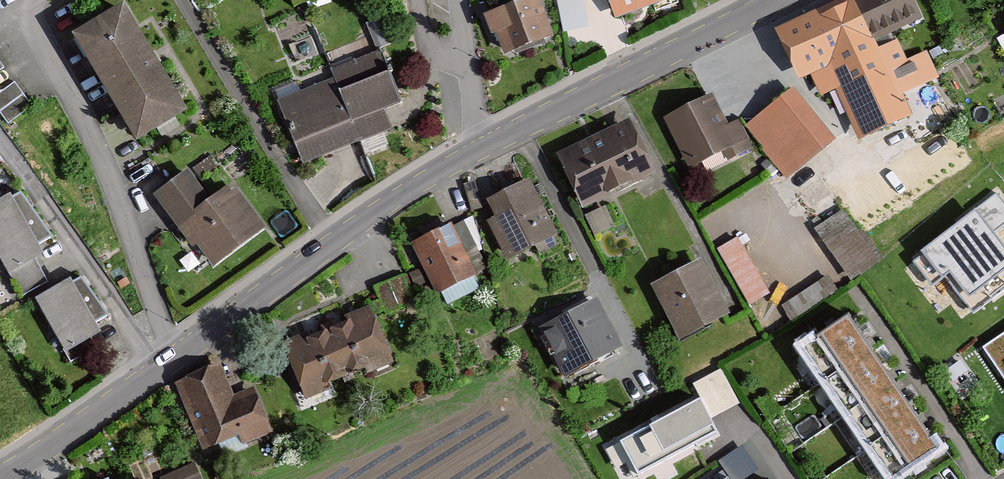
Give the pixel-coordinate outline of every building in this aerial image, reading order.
[(531,0),(530,0),(477,21),(485,42),(494,38),(502,59),(548,41),(531,0)] [(565,27),(591,21),(586,0),(559,0),(565,27)] [(677,0),(600,0),(608,23),(677,0)] [(836,91),(857,139),(913,115),(905,96),(935,83),(923,55),(903,63),(894,42),(871,52),(867,42),(916,20),(908,0),(855,0),(845,4),(843,0),(839,0),(796,19),(774,28),(797,81),(808,77),(818,99),(836,91)] [(175,116),(111,10),(61,39),(125,146),(175,116)] [(388,84),(377,52),(326,70),(330,81),(274,101),(298,166),(322,158),(387,134),(380,114),(397,108),(388,84)] [(0,85),(0,105),(8,118),(34,101),(16,75),(0,85)] [(788,90),(744,129),(740,122),(723,131),(707,98),(662,120),(687,171),(720,154),(725,165),(755,150),(785,183),(829,144),(820,133),(824,130),(788,90)] [(554,160),(578,209),(649,175),(625,125),(554,160)] [(205,202),(184,173),(150,198),(205,273),(259,233),(225,187),(205,202)] [(525,184),(483,205),(491,222),(486,224),(504,260),(551,237),(525,184)] [(911,254),(934,283),(945,275),(973,312),(1003,288),(1003,242),(997,233),(1003,227),(1003,198),(997,189),(911,254)] [(0,199),(0,274),(4,282),(38,262),(31,250),(46,241),(18,196),(3,204),(0,199)] [(843,210),(816,228),(851,280),(883,258),(862,228),(858,231),(843,210)] [(609,230),(601,214),(584,222),(592,238),(609,230)] [(434,298),(485,273),(483,239),(473,219),(450,231),(448,227),(409,246),(434,298)] [(765,301),(733,244),(715,254),(747,311),(765,301)] [(723,319),(695,266),(645,291),(673,344),(723,319)] [(409,306),(399,281),(374,291),(385,316),(409,306)] [(782,311),(791,324),(834,295),(825,281),(782,311)] [(67,290),(63,284),(31,303),(64,356),(95,337),(89,328),(101,321),(78,283),(67,290)] [(848,302),(789,341),(804,365),(829,402),(852,436),(874,470),(880,478),(905,478),(947,451),(848,302)] [(613,352),(590,305),(545,327),(548,334),(538,339),(557,379),(613,352)] [(386,370),(363,313),(339,323),(297,340),(277,349),(300,405),(386,370)] [(982,345),(1003,379),(1003,331),(982,345)] [(698,377),(717,411),(741,398),(723,364),(698,377)] [(227,402),(215,371),(171,388),(197,456),(233,442),(236,451),(264,440),(246,394),(227,402)] [(700,400),(621,441),(639,476),(718,434),(700,400)]
